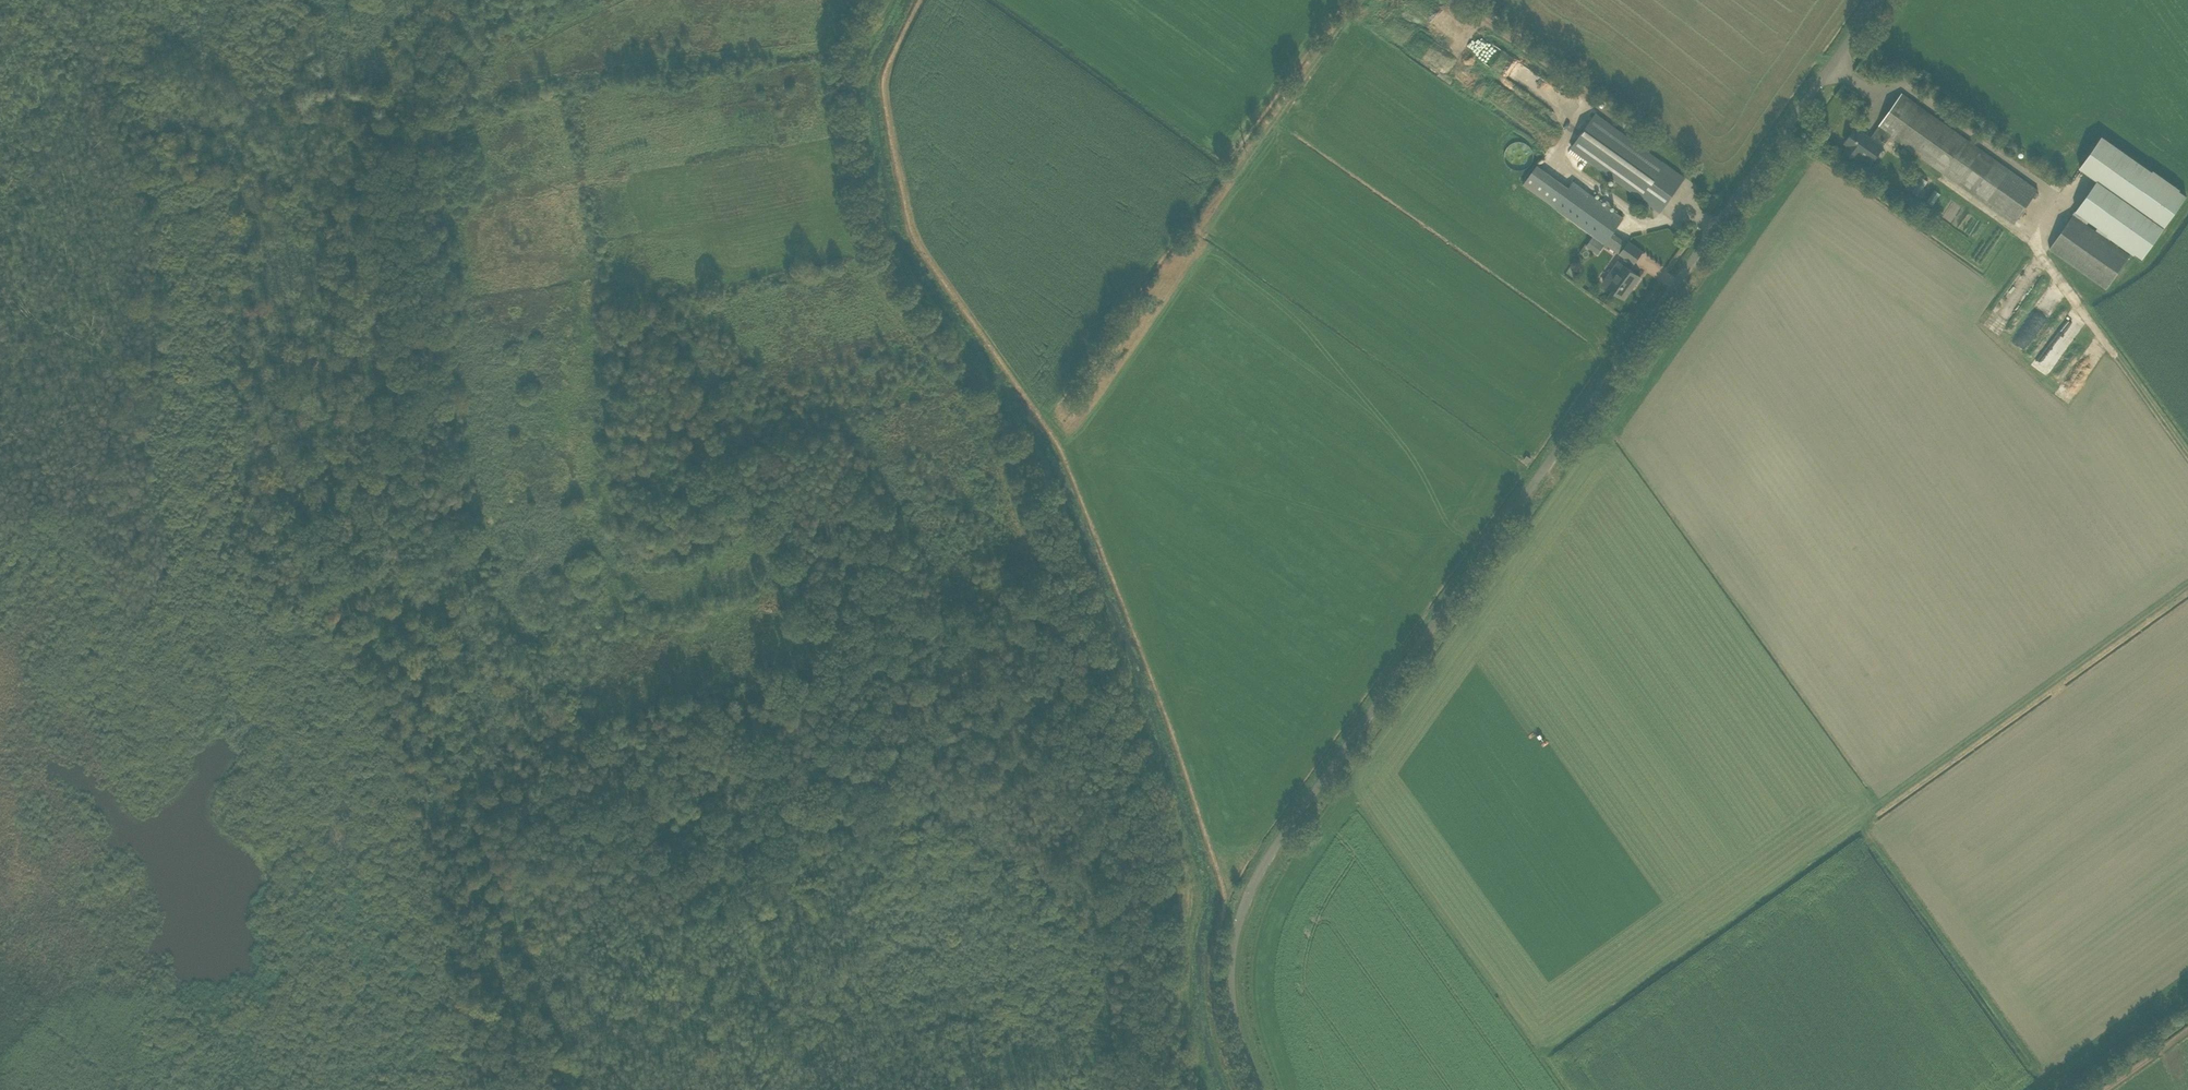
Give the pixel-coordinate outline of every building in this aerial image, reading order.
[(1421,47),(1424,37),(1414,33),(1410,43),(1421,47)] [(1498,69),(1509,53),(1496,45),(1486,61),(1498,69)] [(1873,162),(1891,136),(1941,172),(2014,223),(2038,189),(1902,93),(1870,138),(1856,127),(1845,142),(1849,145),(1845,151),(1855,159),(1860,153),(1873,162)] [(1685,177),(1595,114),(1571,148),(1660,212),(1685,177)] [(2152,171),(2111,142),(2102,136),(2080,168),(2097,180),(2049,248),(2058,254),(2105,289),(2130,255),(2110,240),(2111,239),(2133,255),(2135,253),(2142,259),(2187,196),(2179,190),(2152,171)] [(1530,158),(1530,154),(1529,151),(1527,148),(1525,146),(1522,145),(1519,144),(1515,144),(1512,145),(1509,147),(1507,150),(1506,153),(1506,156),(1506,160),(1508,163),(1510,165),(1512,167),(1516,168),(1519,168),(1522,168),(1525,166),(1528,164),(1529,161),(1530,158)] [(1623,218),(1573,181),(1566,191),(1535,168),(1523,185),(1605,243),(1623,218)] [(1918,195),(1928,181),(1916,173),(1907,187),(1918,195)] [(1933,190),(1929,201),(1934,203),(1938,192),(1933,190)] [(1620,254),(1634,264),(1643,251),(1629,241),(1620,254)] [(1623,264),(1619,262),(1604,283),(1607,286),(1625,299),(1641,277),(1623,264)] [(2007,324),(2018,301),(2009,297),(1999,320),(2007,324)] [(2048,374),(2081,328),(2068,319),(2035,365),(2048,374)]
